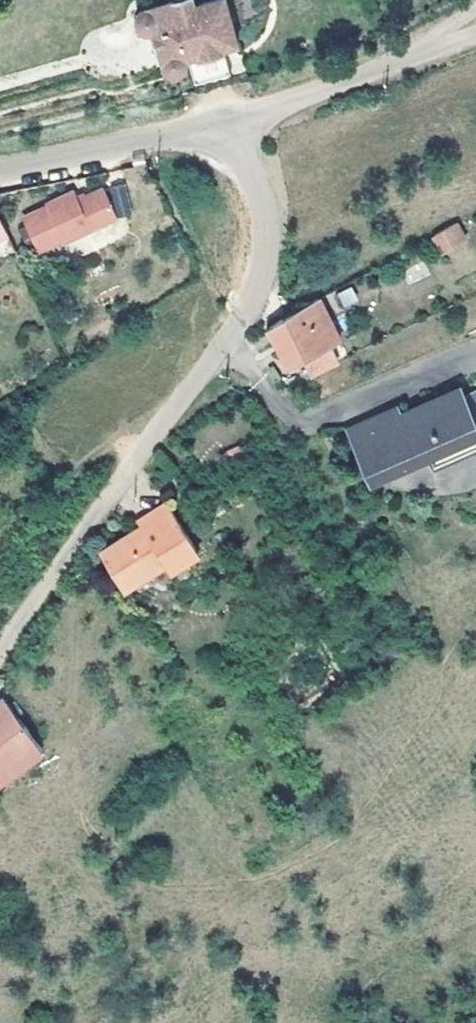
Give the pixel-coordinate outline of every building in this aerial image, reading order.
[(150,10),(145,12),(141,16),(140,21),(140,26),(142,30),(147,34),(151,35),(156,34),(157,37),(155,38),(159,52),(161,52),(166,68),(171,73),(176,75),(181,75),(184,73),(186,72),(189,68),(190,65),(190,60),(193,59),(203,93),(252,79),(229,0),(221,0),(198,7),(197,0),(185,0),(150,10)] [(64,243),(87,230),(116,216),(115,214),(101,188),(77,199),(73,191),(44,206),(46,209),(23,220),(40,251),(63,240),(64,243)] [(8,234),(0,218),(0,238),(8,234)] [(442,256),(469,240),(457,221),(430,237),(442,256)] [(423,261),(403,270),(409,283),(429,274),(423,261)] [(342,308),(358,303),(353,287),(337,292),(342,308)] [(317,302),(296,313),(266,333),(277,349),(289,372),(340,344),(317,302)] [(461,400),(456,390),(398,416),(350,438),(372,486),(431,459),(435,468),(475,449),(475,431),(461,400)] [(475,431),(475,392),(461,400),(475,431)] [(347,432),(350,438),(398,416),(395,410),(347,432)] [(239,444),(223,454),(231,467),(247,458),(239,444)] [(123,596),(179,562),(184,570),(200,561),(168,505),(149,516),(138,523),(142,530),(100,555),(123,596)] [(38,755),(5,700),(0,707),(0,784),(38,755)]
